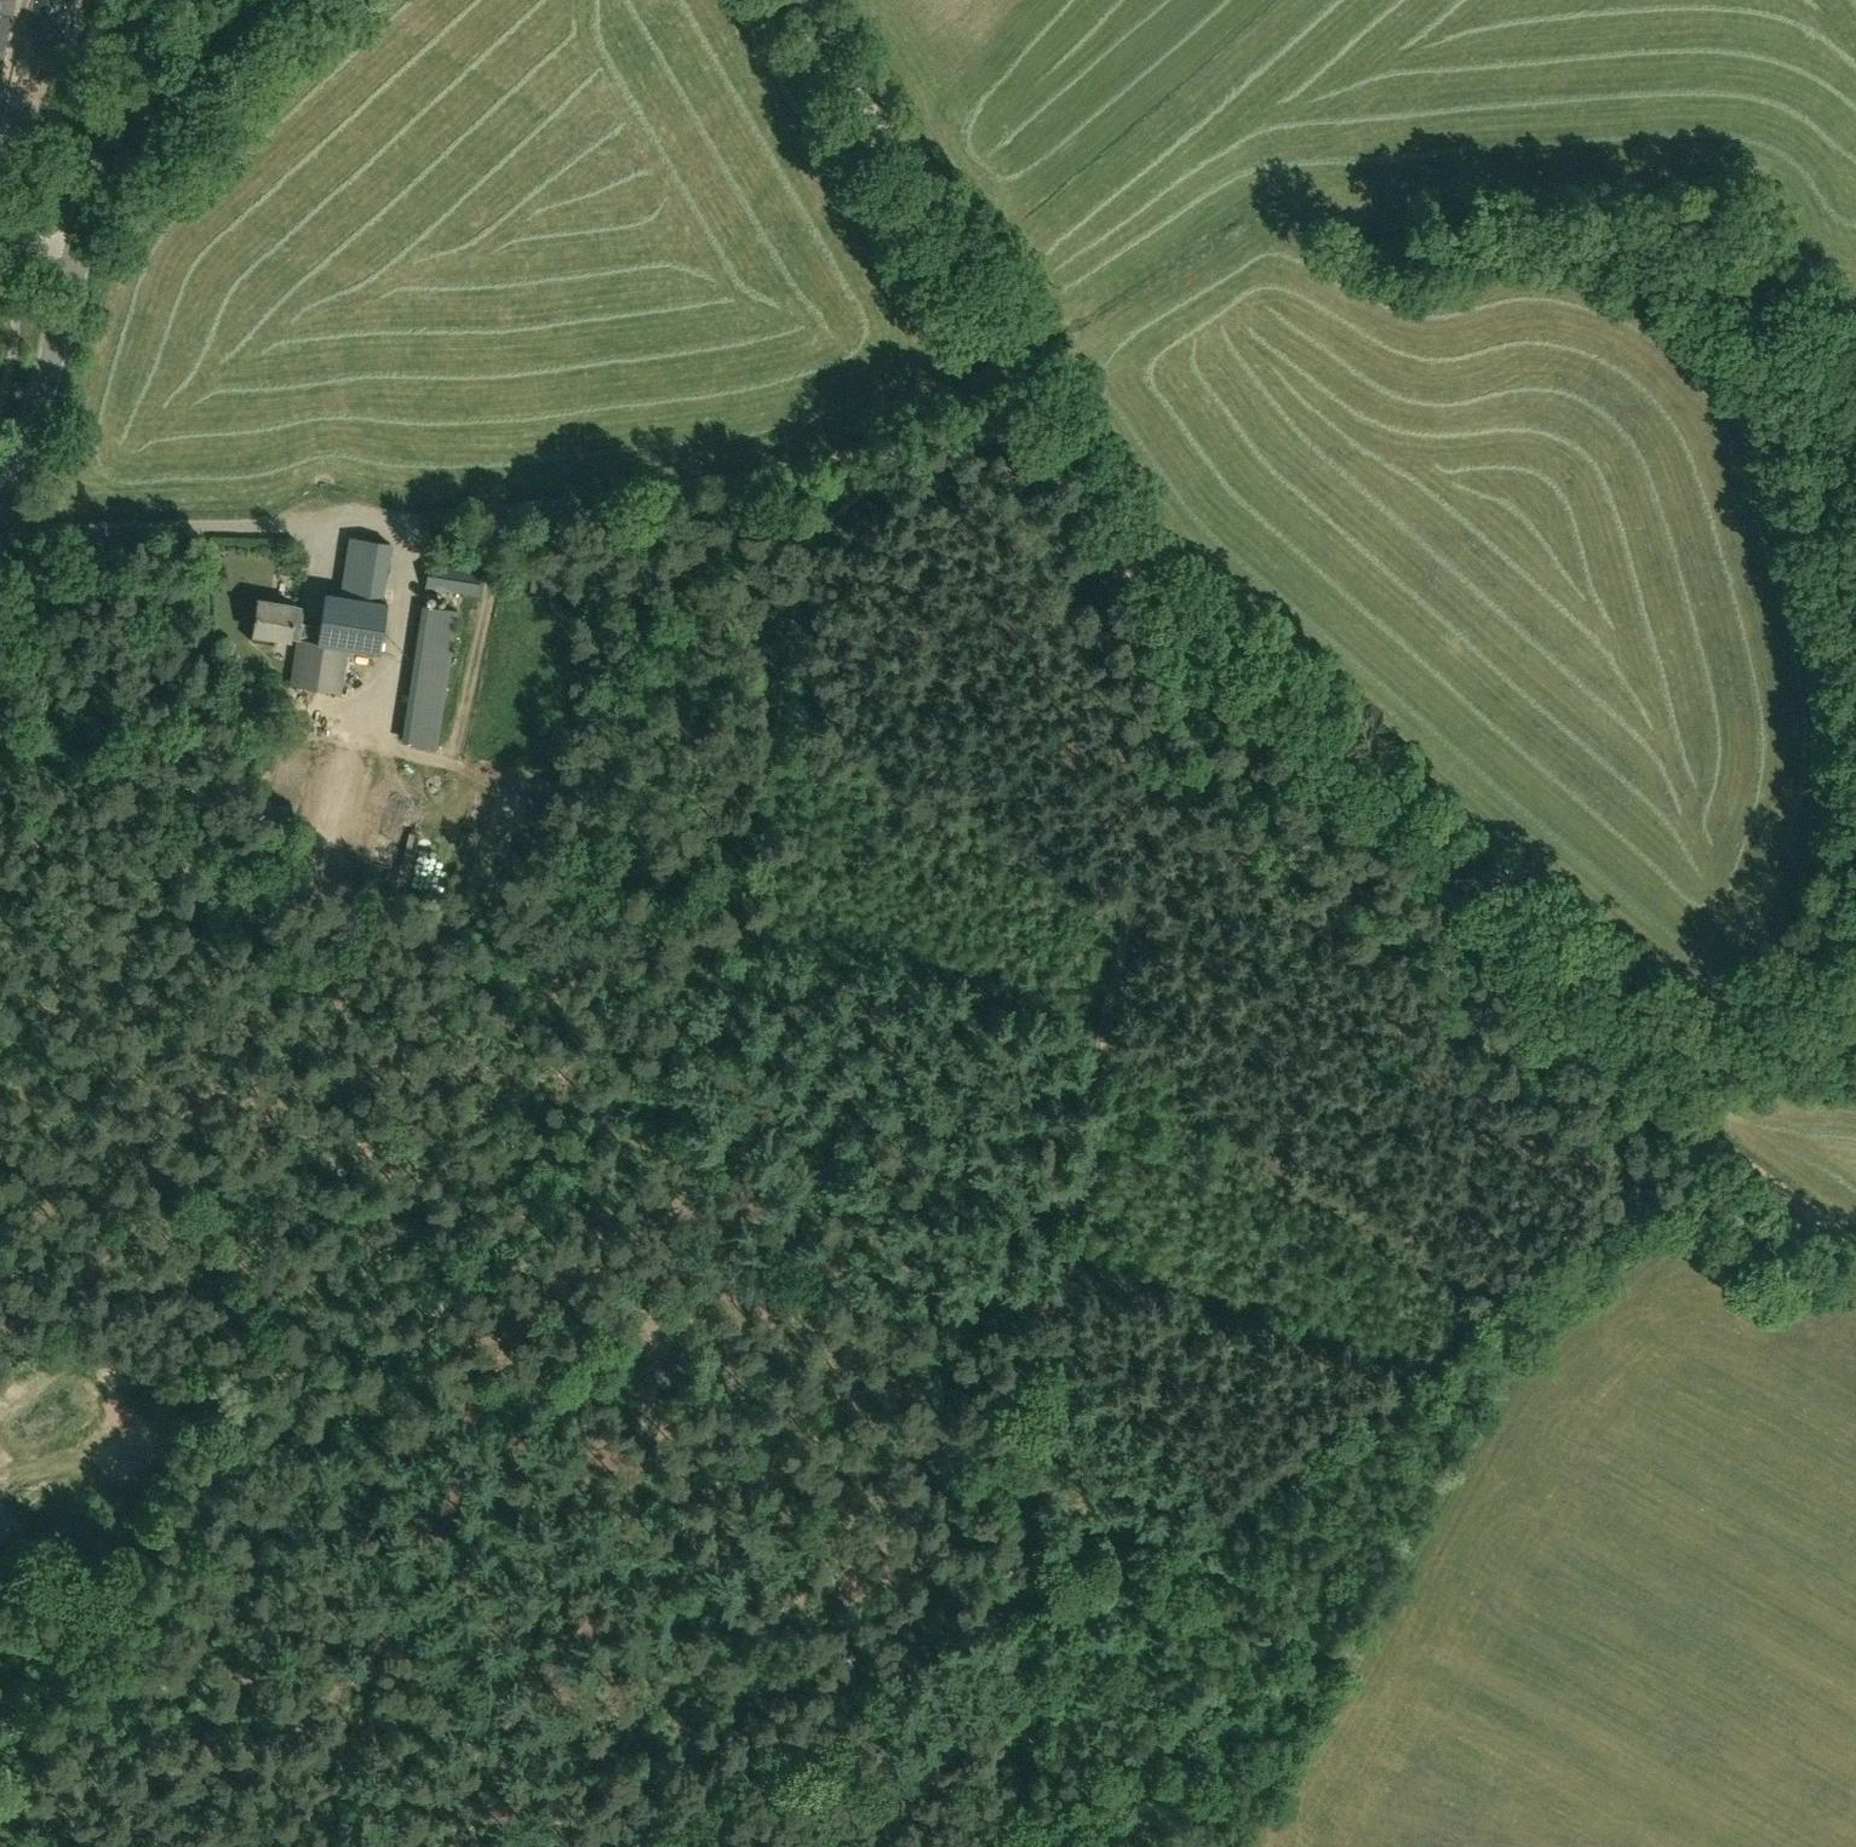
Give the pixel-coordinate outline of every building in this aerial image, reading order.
[(426,587),(478,596),(482,571),(430,563),(426,587)] [(380,601),(342,595),(324,592),(319,626),(301,623),(304,607),(257,600),(251,641),(273,645),(275,637),(297,641),(348,649),(379,654),(387,602),(380,601)] [(458,611),(428,606),(421,650),(451,654),(458,611)] [(340,694),(348,649),(297,641),(290,686),(340,694)]
